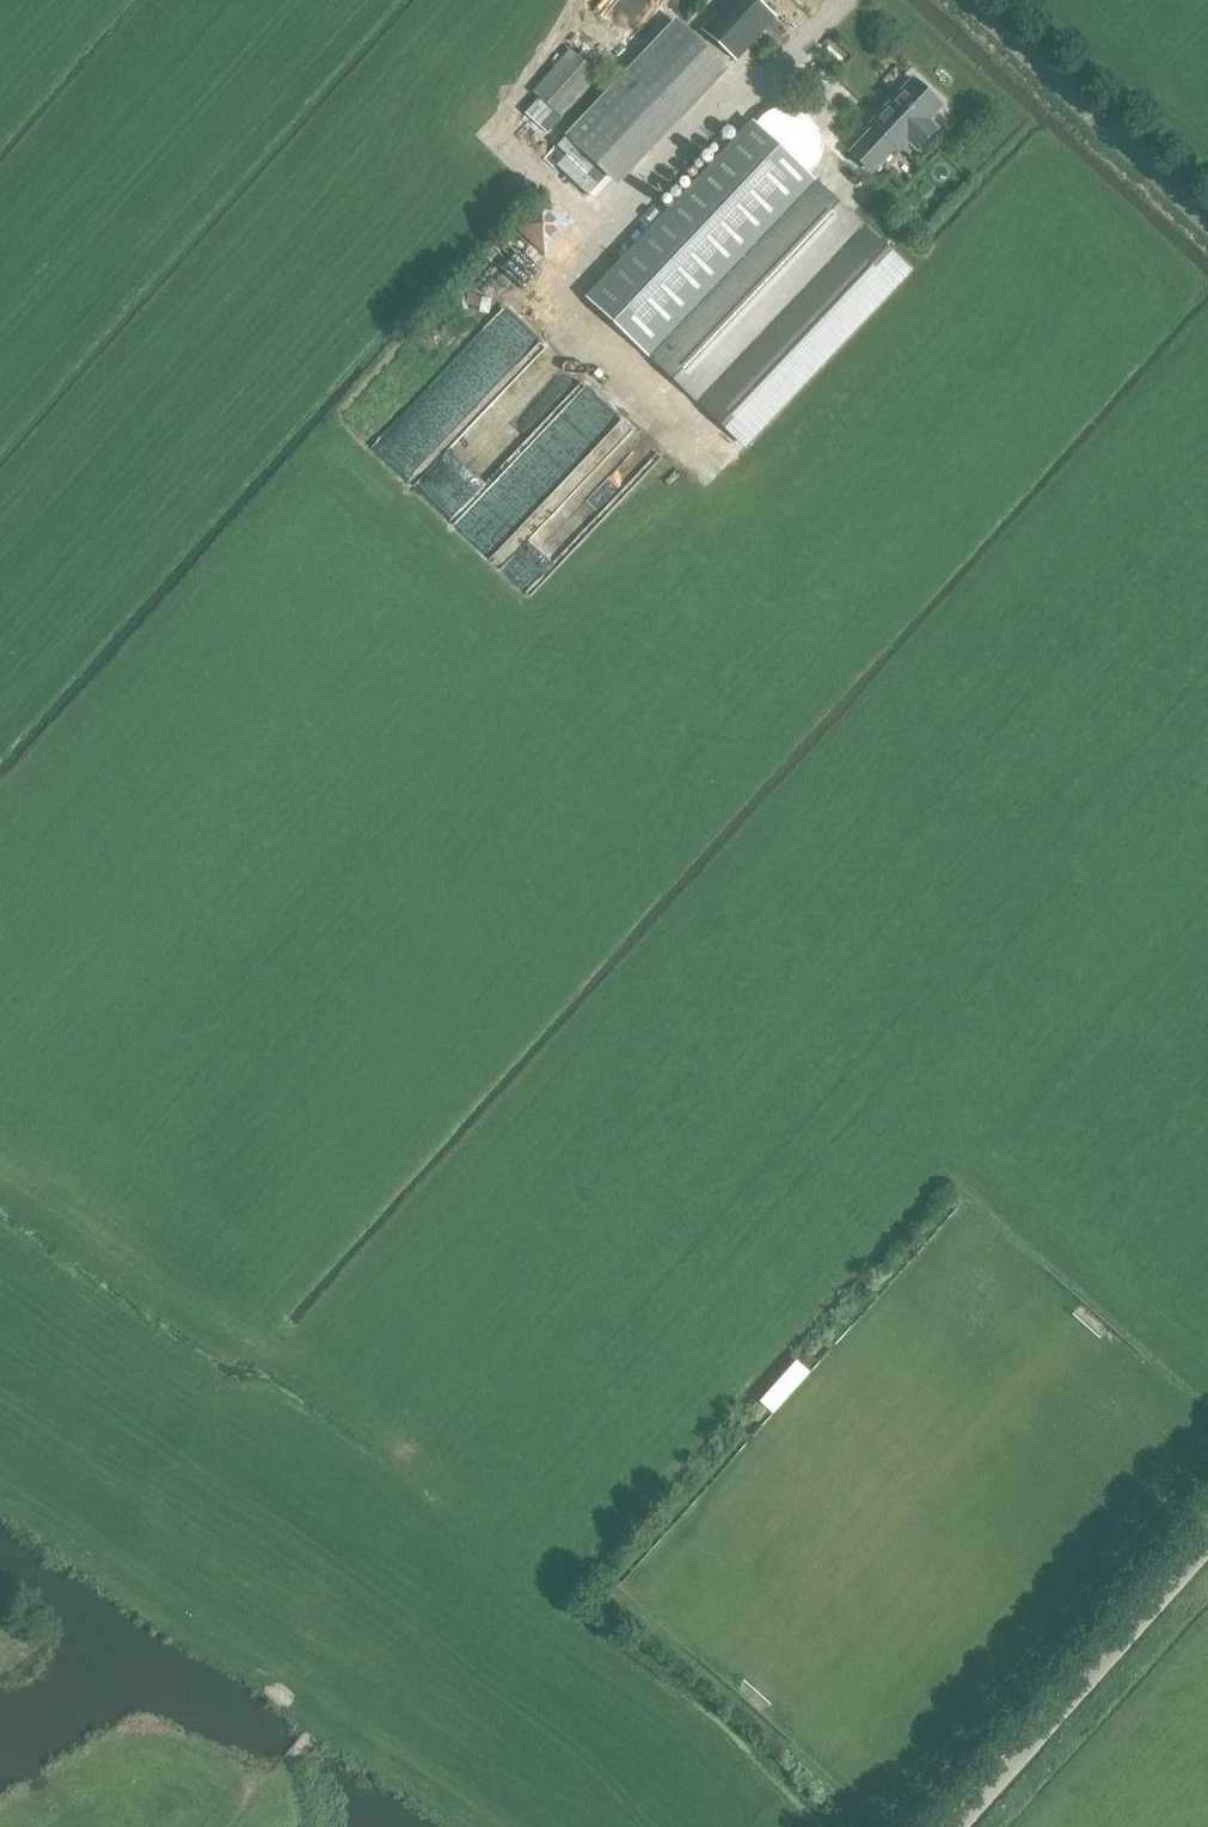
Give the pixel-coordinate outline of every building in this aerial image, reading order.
[(755,0),(728,0),(701,29),(736,60),(774,18),(755,0)] [(675,19),(568,135),(613,177),(721,62),(675,19)] [(560,116),(598,75),(572,51),(534,92),(560,116)] [(875,126),(851,152),(872,173),(897,146),(900,150),(908,142),(916,150),(937,128),(928,120),(941,107),(913,80),(872,123),(875,126)] [(815,183),(650,358),(745,447),(910,272),(815,183)] [(544,253),(574,225),(546,194),(515,223),(544,253)] [(772,1413),(809,1372),(795,1359),(758,1401),(772,1413)]
